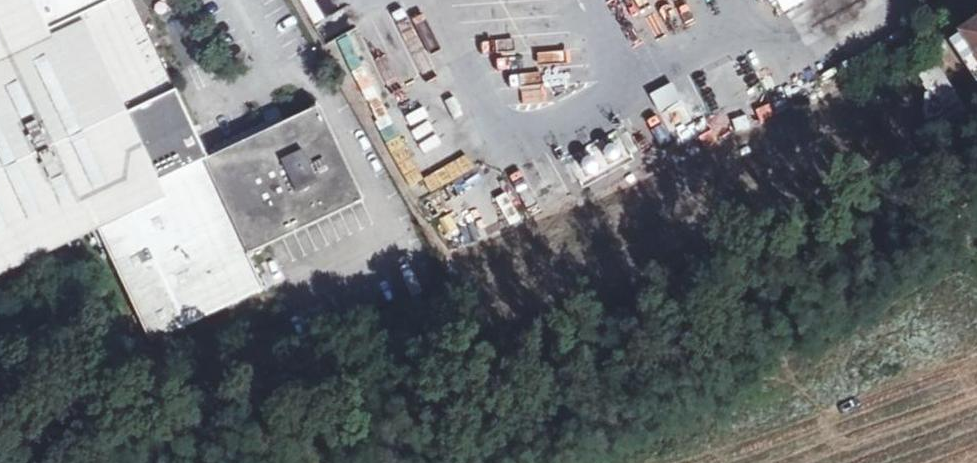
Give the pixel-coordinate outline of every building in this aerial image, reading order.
[(99,230),(152,342),(270,286),(254,252),(364,200),(319,107),(209,159),(134,0),(0,0),(0,276),(99,230)] [(965,39),(952,48),(976,82),(976,30),(965,39)] [(355,34),(343,40),(371,101),(383,95),(355,34)] [(927,124),(941,144),(973,122),(933,65),(930,67),(927,124)] [(402,97),(380,108),(386,120),(408,109),(402,97)] [(449,126),(469,119),(464,106),(397,130),(407,159),(454,143),(449,126)] [(622,127),(560,159),(578,193),(639,161),(622,127)] [(474,183),(479,202),(543,186),(539,167),(474,183)]
